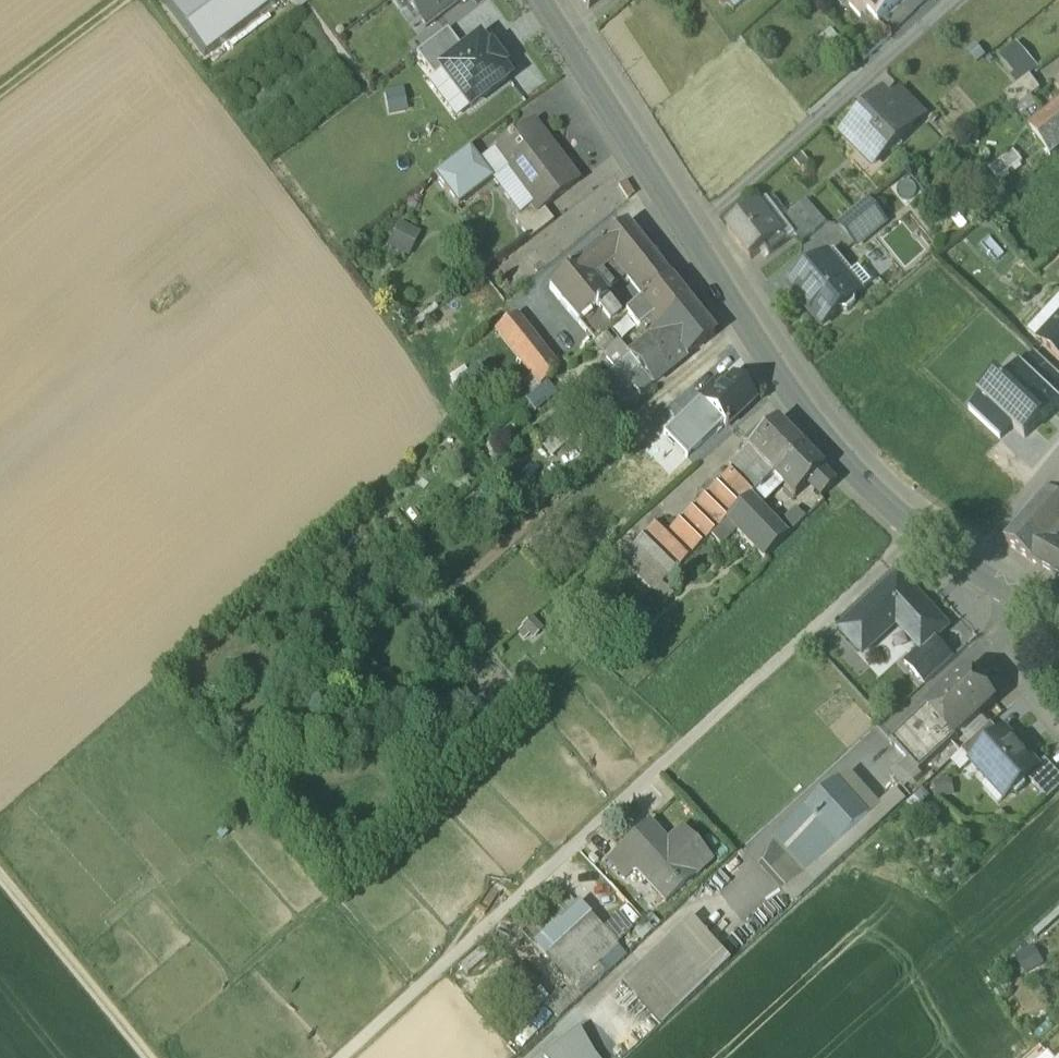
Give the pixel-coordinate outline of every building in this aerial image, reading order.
[(205,56),(279,0),(168,0),(165,2),(205,56)] [(418,14),(429,6),(436,0),(408,0),(418,14)] [(429,6),(438,18),(463,0),(436,0),(429,6)] [(588,9),(599,0),(582,0),(588,9)] [(877,21),(902,0),(858,0),(877,21)] [(441,69),(464,52),(448,30),(417,53),(433,75),(441,69)] [(441,69),(470,108),(508,80),(479,41),(464,52),(441,69)] [(1029,74),(1004,92),(1014,107),(1040,89),(1034,81),(1029,74)] [(401,86),(385,90),(391,111),(407,107),(401,86)] [(925,112),(902,89),(889,101),(912,124),(925,112)] [(889,101),(885,97),(869,114),(866,111),(842,134),(859,152),(863,149),(876,162),(913,125),(912,124),(889,101)] [(1045,115),(1058,131),(1058,104),(1045,115)] [(1045,115),(1035,123),(1057,149),(1058,148),(1058,131),(1045,115)] [(532,125),(513,139),(511,137),(493,150),(506,168),(510,165),(528,189),(524,192),(533,203),(538,210),(543,206),(572,184),(548,152),(551,150),(532,125)] [(493,180),(469,148),(434,174),(458,206),(493,180)] [(785,210),(773,194),(758,205),(774,226),(781,220),(795,207),(792,204),(785,210)] [(795,207),(781,220),(795,235),(801,242),(825,222),(805,199),(795,207)] [(882,224),(864,201),(837,223),(856,245),(882,224)] [(533,203),(514,217),(529,238),(553,220),(543,206),(538,210),(533,203)] [(774,226),(758,205),(727,229),(751,259),(764,249),(769,255),(786,242),(786,241),(774,226)] [(408,255),(422,230),(400,218),(386,243),(408,255)] [(795,235),(781,220),(774,226),(786,241),(795,235)] [(671,280),(626,225),(602,244),(613,258),(637,287),(648,299),(671,281),(671,280)] [(613,258),(602,244),(578,263),(580,265),(589,277),(613,258)] [(829,255),(790,288),(821,325),(840,309),(841,311),(846,312),(854,305),(855,300),(853,298),(871,283),(858,268),(847,277),(829,255)] [(580,265),(550,288),(569,310),(584,298),(586,300),(599,289),(589,277),(580,265)] [(648,299),(641,304),(653,319),(659,325),(690,302),(671,280),(671,281),(648,299)] [(604,310),(598,315),(611,329),(628,314),(632,311),(620,297),(604,310)] [(690,302),(659,325),(662,330),(686,358),(714,335),(690,302)] [(653,319),(641,304),(632,311),(628,314),(631,318),(641,329),(653,319)] [(601,306),(595,311),(598,315),(604,310),(601,306)] [(562,370),(517,313),(495,331),(540,387),(562,370)] [(631,318),(598,346),(604,353),(629,333),(632,336),(641,329),(631,318)] [(641,329),(632,336),(641,346),(662,330),(659,325),(653,319),(641,329)] [(1040,339),(1058,357),(1058,319),(1040,339)] [(686,358),(662,330),(641,346),(632,353),(654,383),(686,358)] [(1049,394),(1058,384),(1058,375),(1035,353),(1021,368),(1049,394)] [(980,397),(1012,426),(1024,438),(1041,420),(1043,422),(1058,405),(1058,404),(1049,394),(1021,368),(1004,385),(997,379),(980,397)] [(630,398),(611,371),(590,388),(610,414),(630,398)] [(733,375),(724,384),(717,377),(699,393),(702,396),(723,419),(727,424),(755,399),(733,375)] [(686,453),(723,419),(702,396),(665,430),(686,453)] [(1000,439),(1012,426),(980,397),(968,409),(1000,439)] [(802,447),(776,422),(766,432),(761,427),(752,435),(757,441),(749,449),(774,475),(802,447)] [(802,447),(774,475),(784,484),(784,485),(796,496),(808,485),(821,498),(837,483),(802,447)] [(652,488),(673,469),(654,448),(633,467),(652,488)] [(774,475),(749,449),(731,466),(734,469),(755,492),(762,486),(774,475)] [(755,492),(734,469),(713,487),(736,511),(750,498),(755,492)] [(774,475),(762,486),(772,496),(784,484),(774,475)] [(1045,492),(1058,504),(1058,476),(1045,492)] [(772,496),(762,486),(755,492),(750,498),(760,508),(772,496)] [(736,511),(713,487),(669,533),(661,540),(683,563),(728,519),(736,511)] [(1004,540),(1029,558),(1041,545),(1041,544),(1058,524),(1058,504),(1045,492),(1004,540)] [(736,511),(728,519),(766,557),(788,537),(780,529),(760,508),(750,498),(736,511)] [(793,517),(780,529),(788,537),(800,524),(793,517)] [(654,590),(683,563),(661,540),(669,533),(659,523),(623,558),(654,590)] [(1029,558),(1058,576),(1058,555),(1041,545),(1029,558)] [(942,626),(899,578),(844,626),(863,647),(896,618),(921,645),(932,635),(942,626)] [(954,659),(932,635),(921,645),(903,661),(925,685),(954,659)] [(967,669),(927,706),(955,737),(993,702),(978,684),(979,683),(967,669)] [(927,706),(890,740),(918,771),(955,737),(927,706)] [(990,723),(961,749),(971,760),(1000,734),(990,723)] [(1037,767),(1004,731),(1000,734),(971,760),(991,782),(995,778),(1009,792),(1016,793),(1025,785),(1025,778),(1037,767)] [(1025,778),(1045,800),(1058,787),(1058,777),(1044,761),(1025,778)] [(952,781),(936,780),(935,796),(951,797),(952,781)] [(868,817),(836,781),(774,838),(806,874),(868,817)] [(907,802),(917,811),(929,797),(920,788),(907,802)] [(683,829),(657,852),(638,831),(608,858),(625,878),(636,868),(666,901),(711,860),(683,829)] [(590,915),(545,955),(573,985),(618,945),(590,915)] [(688,918),(622,979),(661,1022),(729,960),(688,918)] [(1015,955),(1025,971),(1043,960),(1033,944),(1015,955)] [(540,987),(520,964),(505,978),(525,1001),(540,987)] [(580,1028),(543,1055),(546,1057),(597,1057),(594,1054),(585,1038),(580,1028)] [(607,1048),(596,1032),(585,1038),(594,1054),(607,1048)]
